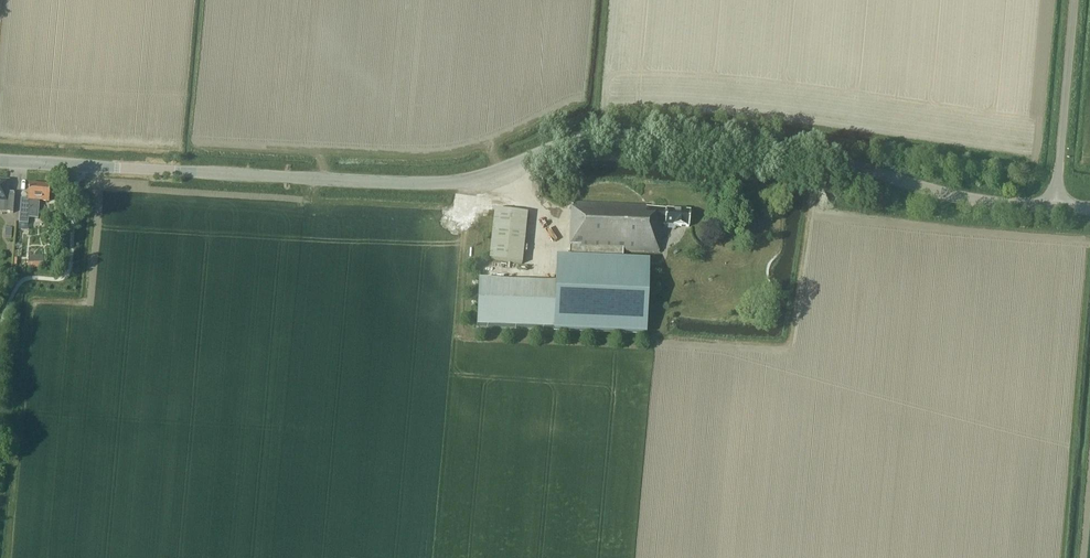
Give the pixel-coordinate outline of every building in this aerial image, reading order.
[(13,213),(15,193),(7,193),(7,182),(0,181),(0,212),(13,213)] [(29,184),(28,199),(21,198),(19,223),(28,224),(28,218),(38,219),(40,201),(49,202),(50,185),(29,184)] [(646,205),(571,202),(569,258),(623,260),(623,251),(659,253),(660,223),(665,224),(664,225),(689,227),(690,211),(646,208),(646,205)] [(522,263),(527,213),(494,210),(489,259),(522,263)] [(43,257),(28,257),(28,268),(43,268),(43,257)] [(556,283),(478,280),(477,327),(646,334),(649,261),(623,260),(569,258),(569,270),(556,269),(556,283)]
